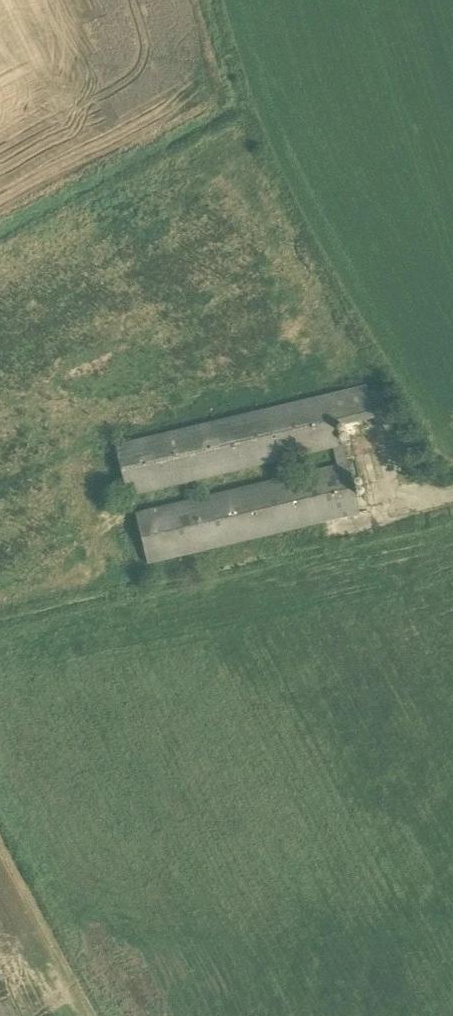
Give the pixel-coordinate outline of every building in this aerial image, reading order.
[(143,561),(363,516),(346,434),(343,423),(370,417),(364,387),(111,439),(122,492),(302,455),(297,431),(327,424),(329,435),(317,437),(318,445),(331,442),(336,467),(132,508),(143,561)]
